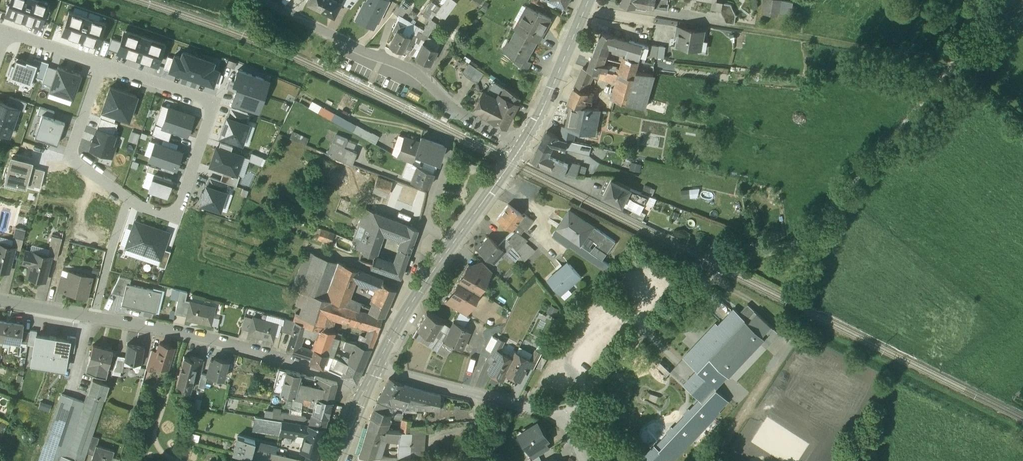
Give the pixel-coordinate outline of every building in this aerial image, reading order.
[(41,0),(9,0),(4,14),(40,27),(48,2),(41,0)] [(306,2),(320,9),(324,0),(307,0),(306,2)] [(320,9),(333,15),(340,1),(338,0),(324,0),(320,9)] [(361,6),(360,6),(354,18),(372,28),(377,16),(380,17),(389,0),(368,0),(367,0),(364,0),(361,6)] [(393,12),(398,16),(400,18),(401,17),(410,4),(405,0),(403,0),(393,12)] [(647,7),(657,9),(658,0),(648,0),(647,7)] [(657,9),(668,11),(669,4),(668,4),(668,0),(658,0),(657,9)] [(716,1),(712,0),(711,8),(721,10),(723,3),(723,2),(716,1)] [(778,0),(765,0),(763,9),(779,11),(781,0),(778,0)] [(731,4),(723,3),(721,10),(721,12),(725,22),(735,24),(736,15),(731,4)] [(538,13),(527,7),(514,29),(516,30),(535,41),(538,42),(551,19),(538,12),(538,13)] [(61,33),(98,45),(105,22),(69,10),(61,33)] [(419,28),(401,17),(400,18),(398,16),(398,21),(405,25),(402,32),(409,35),(410,32),(416,35),(418,31),(419,28)] [(474,19),(468,27),(476,32),(480,26),(477,25),(479,22),(474,19)] [(398,21),(392,31),(395,32),(396,29),(402,32),(405,25),(398,21)] [(423,29),(421,33),(428,36),(430,33),(429,29),(425,26),(423,29)] [(705,31),(677,26),(676,33),(678,33),(676,45),(699,49),(700,40),(703,41),(705,31)] [(402,32),(396,29),(395,32),(389,44),(402,50),(402,49),(409,35),(402,32)] [(141,58),(157,64),(162,49),(160,48),(162,42),(126,30),(124,36),(122,35),(121,40),(117,50),(134,56),(133,57),(140,59),(141,58)] [(535,41),(516,30),(509,43),(511,44),(507,50),(517,56),(525,60),(525,59),(535,41)] [(421,33),(418,31),(416,35),(415,36),(416,36),(408,52),(415,56),(422,42),(424,43),(428,36),(421,33)] [(416,35),(410,32),(409,35),(402,49),(408,52),(416,36),(415,36),(416,35)] [(629,41),(611,36),(601,32),(593,54),(603,57),(608,47),(626,53),(629,41)] [(440,42),(428,36),(424,43),(436,49),(440,42)] [(117,50),(121,40),(111,37),(107,48),(117,51),(117,50)] [(642,45),(629,41),(626,53),(625,57),(639,61),(640,55),(642,45)] [(424,43),(422,42),(415,56),(429,64),(436,49),(424,43)] [(649,47),(642,45),(640,55),(646,56),(649,47)] [(658,46),(651,45),(650,47),(649,47),(646,56),(655,58),(656,58),(657,57),(658,46)] [(665,46),(658,46),(657,57),(664,57),(665,46)] [(169,69),(213,84),(217,72),(218,69),(212,67),(214,61),(183,51),(181,57),(174,54),(173,57),(169,69)] [(622,68),(607,65),(607,66),(604,65),(606,61),(602,60),(603,57),(593,54),(587,69),(597,73),(600,69),(606,71),(613,73),(614,72),(621,74),(622,68)] [(164,67),(169,69),(173,57),(168,56),(164,67)] [(525,60),(517,56),(514,62),(526,69),(530,62),(525,59),(525,60)] [(30,61),(17,57),(14,65),(12,65),(8,75),(22,79),(21,82),(32,86),(35,76),(39,64),(33,62),(30,61)] [(35,76),(43,79),(47,66),(48,62),(34,57),(33,62),(39,64),(35,76)] [(639,61),(625,57),(622,68),(621,74),(633,77),(634,77),(636,72),(639,61)] [(468,63),(462,72),(466,75),(473,65),(468,63)] [(473,65),(466,75),(472,79),(478,69),(473,65)] [(56,69),(47,66),(43,79),(42,82),(51,85),(56,69)] [(57,67),(56,69),(51,85),(49,89),(72,97),(80,75),(57,67)] [(236,89),(231,101),(254,109),(256,102),(261,104),(267,87),(262,85),(264,78),(238,69),(234,81),(231,80),(229,87),(236,89)] [(483,73),(478,69),(472,79),(477,82),(483,73)] [(597,73),(587,69),(581,81),(589,84),(594,76),(618,82),(621,74),(614,72),(613,73),(606,71),(600,69),(597,73)] [(217,72),(213,84),(219,86),(223,74),(217,72)] [(654,74),(636,72),(635,77),(638,78),(631,104),(644,108),(654,74)] [(621,74),(618,82),(614,99),(631,104),(638,78),(635,77),(634,77),(633,77),(621,74)] [(493,79),(490,85),(490,84),(485,93),(491,96),(490,98),(495,102),(499,95),(503,86),(493,79)] [(589,84),(581,81),(576,88),(585,91),(589,84)] [(110,86),(102,111),(116,116),(129,120),(138,96),(110,86)] [(485,93),(482,91),(472,110),(505,126),(516,103),(516,102),(519,96),(504,86),(503,86),(499,95),(495,102),(490,98),(491,96),(485,93)] [(576,88),(574,88),(567,103),(569,104),(584,107),(584,106),(584,104),(591,105),(595,94),(585,91),(576,88)] [(602,96),(595,94),(591,105),(598,107),(599,105),(600,102),(602,96)] [(9,96),(7,104),(18,108),(24,110),(27,102),(9,96)] [(0,102),(0,117),(14,121),(18,108),(7,104),(0,102)] [(584,107),(569,104),(565,127),(567,127),(566,128),(576,130),(583,132),(583,129),(595,131),(599,109),(584,106),(584,107)] [(40,106),(38,113),(42,115),(43,114),(52,117),(54,111),(40,106)] [(162,126),(172,129),(187,134),(194,115),(169,107),(162,126)] [(230,107),(227,116),(245,122),(248,113),(230,107)] [(101,117),(114,121),(116,116),(102,111),(100,116),(101,117)] [(35,135),(56,142),(63,121),(52,117),(43,114),(42,115),(35,135)] [(227,116),(226,115),(219,135),(242,143),(242,142),(248,123),(245,122),(227,116)] [(0,117),(0,131),(9,135),(14,121),(0,117)] [(101,117),(97,128),(114,134),(118,123),(114,121),(101,117)] [(151,134),(169,140),(172,129),(162,126),(155,124),(151,134)] [(351,131),(362,137),(366,130),(355,124),(351,131)] [(576,130),(566,128),(567,127),(565,127),(562,126),(560,138),(559,139),(573,142),(576,130)] [(90,148),(111,155),(115,146),(112,145),(115,135),(114,134),(97,128),(95,135),(94,135),(91,142),(92,142),(90,148)] [(560,138),(551,133),(551,132),(547,129),(543,139),(554,145),(553,146),(573,151),(575,142),(573,142),(559,139),(560,138)] [(366,130),(362,137),(368,140),(371,133),(366,130)] [(291,138),(307,143),(309,136),(293,131),(291,138)] [(379,137),(372,133),(371,133),(368,140),(375,144),(379,137)] [(350,163),(354,150),(343,146),(346,138),(334,134),(325,153),(331,155),(331,156),(350,163)] [(419,142),(405,137),(398,157),(413,163),(416,153),(416,152),(420,142),(419,142)] [(444,146),(421,138),(419,142),(420,142),(416,152),(416,153),(438,160),(444,146)] [(181,151),(154,142),(152,149),(179,158),(181,151)] [(220,142),(218,147),(231,151),(233,146),(220,142)] [(592,147),(575,142),(573,151),(589,155),(592,147)] [(236,174),(243,155),(231,151),(218,147),(216,146),(210,165),(223,170),(236,174)] [(548,150),(540,146),(532,161),(539,164),(551,169),(555,159),(546,155),(548,150)] [(179,158),(152,149),(149,158),(176,167),(179,158)] [(252,153),(249,160),(260,164),(263,157),(252,153)] [(31,162),(12,157),(8,172),(6,171),(4,177),(6,178),(6,180),(25,185),(30,166),(31,162)] [(568,165),(555,159),(551,169),(564,175),(568,165)] [(569,161),(568,165),(564,175),(567,176),(568,175),(578,176),(581,164),(569,161)] [(630,169),(640,172),(642,164),(632,162),(630,169)] [(153,172),(163,176),(165,170),(148,164),(146,170),(153,172)] [(408,179),(427,186),(433,172),(414,164),(408,179)] [(40,187),(45,169),(30,166),(25,185),(34,187),(35,185),(40,187)] [(371,172),(356,166),(352,174),(368,181),(371,172)] [(223,170),(220,180),(227,182),(236,185),(239,175),(236,174),(223,170)] [(148,188),(166,195),(172,179),(163,176),(153,172),(148,188)] [(210,176),(207,185),(224,190),(227,182),(220,180),(210,176)] [(392,181),(378,176),(372,190),(387,196),(392,181)] [(631,189),(612,179),(604,196),(622,205),(623,204),(627,195),(631,189)] [(220,209),(226,191),(224,190),(207,185),(206,184),(200,202),(220,209)] [(649,196),(634,191),(631,189),(627,195),(645,204),(649,196)] [(700,189),(682,189),(683,198),(700,197),(700,189)] [(645,204),(627,195),(623,204),(634,210),(634,209),(641,212),(645,204)] [(656,198),(649,196),(645,204),(652,207),(656,198)] [(522,215),(508,204),(497,219),(513,231),(518,233),(523,227),(527,229),(533,220),(523,214),(522,215)] [(641,212),(634,209),(634,210),(631,215),(642,220),(645,214),(641,212)] [(388,218),(368,210),(358,239),(355,247),(362,249),(359,257),(371,262),(373,257),(383,232),(388,218)] [(585,224),(568,212),(552,235),(569,247),(569,245),(577,250),(593,226),(587,222),(585,224)] [(418,229),(388,218),(383,232),(403,239),(400,249),(409,252),(418,229)] [(282,226),(289,228),(293,222),(286,219),(282,226)] [(126,247),(143,253),(152,226),(135,220),(126,247)] [(25,229),(15,226),(10,246),(14,247),(14,248),(20,250),(25,229)] [(169,232),(152,226),(143,253),(160,259),(164,248),(169,232)] [(593,226),(577,250),(605,270),(610,265),(602,260),(615,242),(593,226)] [(334,234),(321,229),(317,238),(331,243),(334,234)] [(518,233),(513,231),(505,237),(515,249),(516,250),(524,242),(526,240),(518,233)] [(62,238),(52,235),(47,256),(50,257),(50,258),(56,259),(62,238)] [(498,246),(489,237),(478,249),(493,263),(504,251),(498,246)] [(515,249),(505,237),(498,246),(504,251),(515,262),(520,256),(520,255),(516,250),(515,249)] [(524,242),(516,250),(520,255),(530,246),(524,242)] [(0,244),(0,268),(8,271),(14,248),(14,247),(10,246),(0,244)] [(530,246),(520,255),(520,256),(524,260),(535,251),(534,250),(530,246)] [(158,265),(165,267),(171,251),(164,248),(160,259),(158,265)] [(373,257),(371,262),(370,266),(400,277),(409,252),(400,249),(398,256),(395,264),(373,257)] [(47,256),(26,251),(23,262),(30,264),(27,275),(45,280),(50,258),(50,257),(47,256)] [(337,262),(308,252),(293,291),(309,296),(310,293),(324,298),(337,262)] [(492,271),(481,261),(477,269),(485,274),(488,277),(492,271)] [(337,262),(324,298),(331,300),(332,300),(345,305),(348,297),(354,280),(358,270),(337,262)] [(477,269),(468,264),(458,280),(478,291),(482,284),(480,282),(485,274),(477,269)] [(569,264),(560,273),(558,271),(547,280),(560,294),(580,276),(569,264)] [(382,279),(358,270),(354,280),(375,289),(378,289),(382,279)] [(91,277),(69,271),(67,278),(64,292),(86,298),(91,277)] [(119,276),(111,293),(126,296),(129,284),(131,279),(119,276)] [(67,278),(60,277),(57,290),(64,292),(67,278)] [(389,286),(383,283),(384,280),(382,279),(378,289),(373,301),(387,307),(395,289),(389,286)] [(478,291),(458,280),(449,297),(466,307),(466,306),(471,298),(473,299),(478,291)] [(129,284),(126,296),(124,305),(153,313),(157,296),(152,294),(153,290),(129,284)] [(180,290),(175,314),(182,315),(185,300),(187,292),(180,290)] [(324,298),(310,293),(309,296),(302,317),(300,323),(319,328),(322,329),(323,329),(325,322),(327,315),(331,300),(324,298)] [(368,307),(348,297),(345,305),(359,310),(359,308),(366,310),(368,307)] [(466,307),(449,297),(445,303),(466,315),(470,308),(466,306),(466,307)] [(332,300),(331,300),(327,315),(337,318),(338,318),(353,322),(359,310),(345,305),(332,300)] [(215,307),(190,301),(186,316),(186,319),(211,325),(215,307)] [(387,307),(373,301),(368,311),(383,316),(387,307)] [(681,359),(694,371),(681,385),(699,402),(690,411),(689,410),(685,415),(685,416),(673,429),(672,428),(668,433),(668,434),(655,448),(654,446),(640,460),(641,460),(661,460),(665,458),(665,457),(669,460),(671,460),(683,448),(682,447),(686,443),(687,444),(701,429),(700,428),(704,424),(705,425),(718,411),(717,410),(727,400),(716,390),(764,339),(769,343),(779,333),(771,326),(757,313),(748,305),(739,314),(735,309),(719,325),(716,322),(681,359)] [(382,316),(359,310),(353,322),(369,328),(378,330),(382,316)] [(442,322),(426,312),(416,329),(432,338),(442,322)] [(470,318),(460,312),(457,317),(467,323),(470,318)] [(244,316),(241,329),(247,330),(251,318),(244,316)] [(278,323),(253,316),(248,334),(273,341),(278,323)] [(467,323),(457,317),(454,322),(464,328),(467,323)] [(293,321),(284,318),(282,331),(291,334),(292,334),(293,330),(296,321),(293,321)] [(23,324),(6,321),(3,340),(9,341),(20,343),(22,331),(23,324)] [(300,323),(296,321),(293,330),(302,334),(303,331),(305,324),(300,323)] [(468,331),(453,321),(451,327),(444,342),(453,346),(462,349),(468,331)] [(333,325),(325,322),(323,329),(331,331),(333,325)] [(432,338),(416,329),(412,336),(437,351),(443,341),(444,342),(451,327),(442,322),(432,338)] [(319,328),(305,324),(303,331),(316,335),(319,328)] [(316,335),(312,348),(314,349),(326,353),(332,336),(333,336),(334,332),(331,331),(323,329),(322,329),(319,328),(316,335)] [(369,328),(365,338),(373,341),(377,334),(378,330),(369,328)] [(37,332),(30,330),(28,345),(34,346),(35,336),(36,336),(37,332)] [(293,330),(292,334),(291,334),(286,350),(295,353),(297,346),(302,334),(293,330)] [(30,332),(22,331),(20,343),(28,344),(30,332)] [(365,338),(360,335),(357,343),(371,348),(373,341),(365,338)] [(69,341),(56,339),(56,338),(49,337),(49,338),(36,336),(35,336),(34,346),(31,363),(65,369),(68,351),(69,341)] [(74,352),(76,338),(70,336),(69,341),(68,351),(74,352)] [(333,336),(332,336),(326,353),(333,356),(338,359),(339,356),(343,347),(345,340),(340,339),(339,338),(333,336)] [(498,338),(490,353),(496,357),(499,350),(500,351),(505,341),(498,338)] [(357,343),(355,343),(345,340),(343,347),(352,350),(348,360),(339,356),(338,359),(362,369),(371,348),(357,343)] [(20,343),(9,341),(7,353),(19,355),(21,346),(19,346),(20,343)] [(444,342),(443,341),(437,351),(446,357),(453,346),(444,342)] [(144,346),(127,343),(125,357),(124,360),(125,360),(138,363),(141,363),(144,346)] [(174,348),(160,344),(157,353),(154,364),(168,368),(174,348)] [(112,350),(93,345),(88,363),(106,367),(107,368),(112,350)] [(305,349),(297,346),(295,353),(302,356),(305,349)] [(309,350),(305,349),(302,356),(310,358),(314,349),(312,348),(311,348),(309,350)] [(326,353),(314,349),(310,358),(308,362),(322,367),(326,357),(332,360),(333,356),(326,353)] [(535,349),(530,359),(531,359),(527,365),(534,369),(542,353),(535,349)] [(496,357),(489,371),(503,378),(506,372),(513,358),(500,351),(499,350),(496,357)] [(151,351),(146,368),(152,370),(154,364),(157,353),(151,351)] [(513,358),(506,372),(520,380),(527,365),(531,359),(530,359),(517,352),(513,358)] [(125,357),(117,356),(115,371),(123,372),(125,360),(124,360),(125,357)] [(190,358),(184,357),(177,384),(191,388),(196,371),(199,358),(191,356),(190,358)] [(338,359),(333,356),(332,360),(327,370),(356,382),(362,369),(338,359)] [(227,361),(214,357),(213,361),(210,360),(206,374),(207,375),(205,381),(212,383),(213,376),(222,379),(227,361)] [(204,360),(199,358),(196,371),(201,373),(204,360)] [(106,367),(88,363),(86,370),(104,376),(106,367)] [(286,370),(278,368),(275,381),(282,383),(286,370)] [(300,374),(286,370),(282,383),(279,394),(293,396),(297,384),(300,385),(301,379),(299,379),(300,374)] [(206,374),(201,373),(198,387),(203,388),(205,381),(207,375),(206,374)] [(337,383),(314,376),(313,379),(314,379),(312,388),(318,389),(317,396),(332,401),(337,383)] [(109,384),(93,379),(88,392),(104,398),(109,384)] [(404,386),(389,379),(385,386),(397,393),(400,395),(404,386)] [(282,383),(275,381),(272,392),(279,394),(282,383)] [(300,385),(297,384),(293,396),(293,397),(294,397),(303,400),(303,397),(311,398),(316,399),(317,396),(318,389),(312,388),(300,385)] [(418,390),(404,385),(404,386),(400,395),(415,400),(418,390)] [(397,393),(385,386),(377,400),(390,403),(392,404),(395,399),(397,393)] [(425,391),(418,390),(415,400),(424,402),(425,391)] [(415,400),(400,395),(397,393),(395,399),(405,403),(403,408),(426,408),(428,392),(425,391),(424,402),(415,400)] [(66,457),(61,455),(60,455),(58,460),(83,460),(86,453),(92,435),(104,398),(88,392),(69,448),(66,457)] [(440,395),(428,392),(426,408),(439,409),(439,405),(440,395)] [(62,394),(40,460),(58,460),(60,455),(61,455),(63,447),(69,448),(84,402),(62,394)] [(332,401),(317,396),(316,399),(313,413),(328,417),(332,401)] [(303,400),(294,397),(292,409),(301,410),(302,403),(309,404),(311,398),(303,397),(303,400)] [(405,403),(395,399),(392,404),(403,409),(403,408),(405,403)] [(390,403),(377,400),(373,409),(370,418),(387,423),(389,418),(390,414),(385,412),(387,406),(389,407),(390,403)] [(328,417),(313,413),(311,416),(310,416),(309,420),(308,424),(325,427),(328,417)] [(304,416),(290,414),(289,418),(286,417),(285,421),(308,425),(308,424),(309,420),(303,419),(304,416)] [(253,430),(279,434),(280,431),(282,421),(255,417),(253,430)] [(387,423),(370,418),(367,427),(384,432),(385,430),(387,423)] [(411,420),(402,418),(400,431),(409,432),(410,428),(410,425),(411,420)] [(305,435),(308,425),(285,421),(282,421),(280,431),(296,434),(305,435)] [(452,423),(424,425),(424,432),(453,429),(452,423)] [(308,425),(305,435),(303,443),(300,451),(307,453),(317,455),(325,427),(308,424),(308,425)] [(537,425),(536,425),(530,428),(529,431),(524,434),(521,433),(519,435),(519,437),(521,441),(523,442),(525,445),(528,444),(531,450),(532,450),(532,449),(545,442),(547,440),(547,439),(544,433),(541,433),(539,430),(539,428),(537,425)] [(384,432),(367,427),(361,446),(372,449),(374,440),(377,440),(378,438),(398,440),(399,431),(385,430),(384,432)] [(400,431),(399,431),(398,440),(398,441),(409,442),(409,432),(400,431)] [(409,442),(409,449),(422,450),(424,432),(409,432),(409,442)] [(303,443),(305,435),(296,434),(295,441),(303,443)] [(99,437),(92,435),(86,453),(92,455),(95,445),(96,445),(99,437)] [(233,453),(251,457),(255,442),(237,437),(233,453)] [(545,442),(532,449),(532,450),(536,457),(539,455),(549,449),(545,442)] [(95,445),(92,455),(90,460),(111,460),(114,451),(96,445),(95,445)] [(372,449),(361,446),(359,455),(370,456),(372,449)] [(69,448),(63,447),(61,455),(66,457),(69,448)] [(253,449),(251,457),(262,460),(265,460),(273,460),(274,454),(253,449)] [(409,449),(397,449),(397,453),(397,457),(414,458),(422,458),(422,450),(409,449)] [(307,453),(304,460),(315,460),(317,455),(307,453)]
